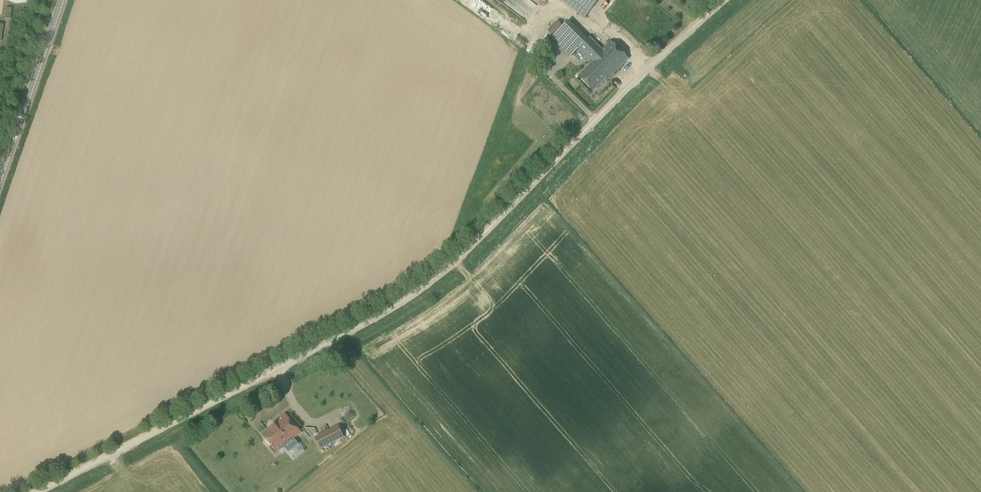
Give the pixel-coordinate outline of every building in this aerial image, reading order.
[(487,18),(496,5),(489,0),(460,0),(487,18)] [(599,0),(563,0),(585,18),(599,0)] [(563,26),(557,21),(548,31),(553,36),(563,26)] [(571,56),(579,48),(587,39),(569,21),(552,38),(571,56)] [(587,39),(579,48),(593,62),(588,67),(594,73),(599,68),(597,66),(599,65),(597,63),(600,60),(596,56),(602,50),(589,37),(587,39)] [(594,73),(588,67),(578,77),(593,91),(606,78),(608,80),(628,59),(611,41),(602,50),(596,56),(600,60),(597,63),(599,65),(597,66),(599,68),(594,73)] [(262,408),(255,411),(258,416),(264,413),(262,408)] [(294,443),(292,441),(301,433),(285,414),(281,417),(282,419),(262,435),(276,453),(285,446),(288,448),(294,443)] [(338,426),(315,438),(321,450),(344,438),(338,426)]
